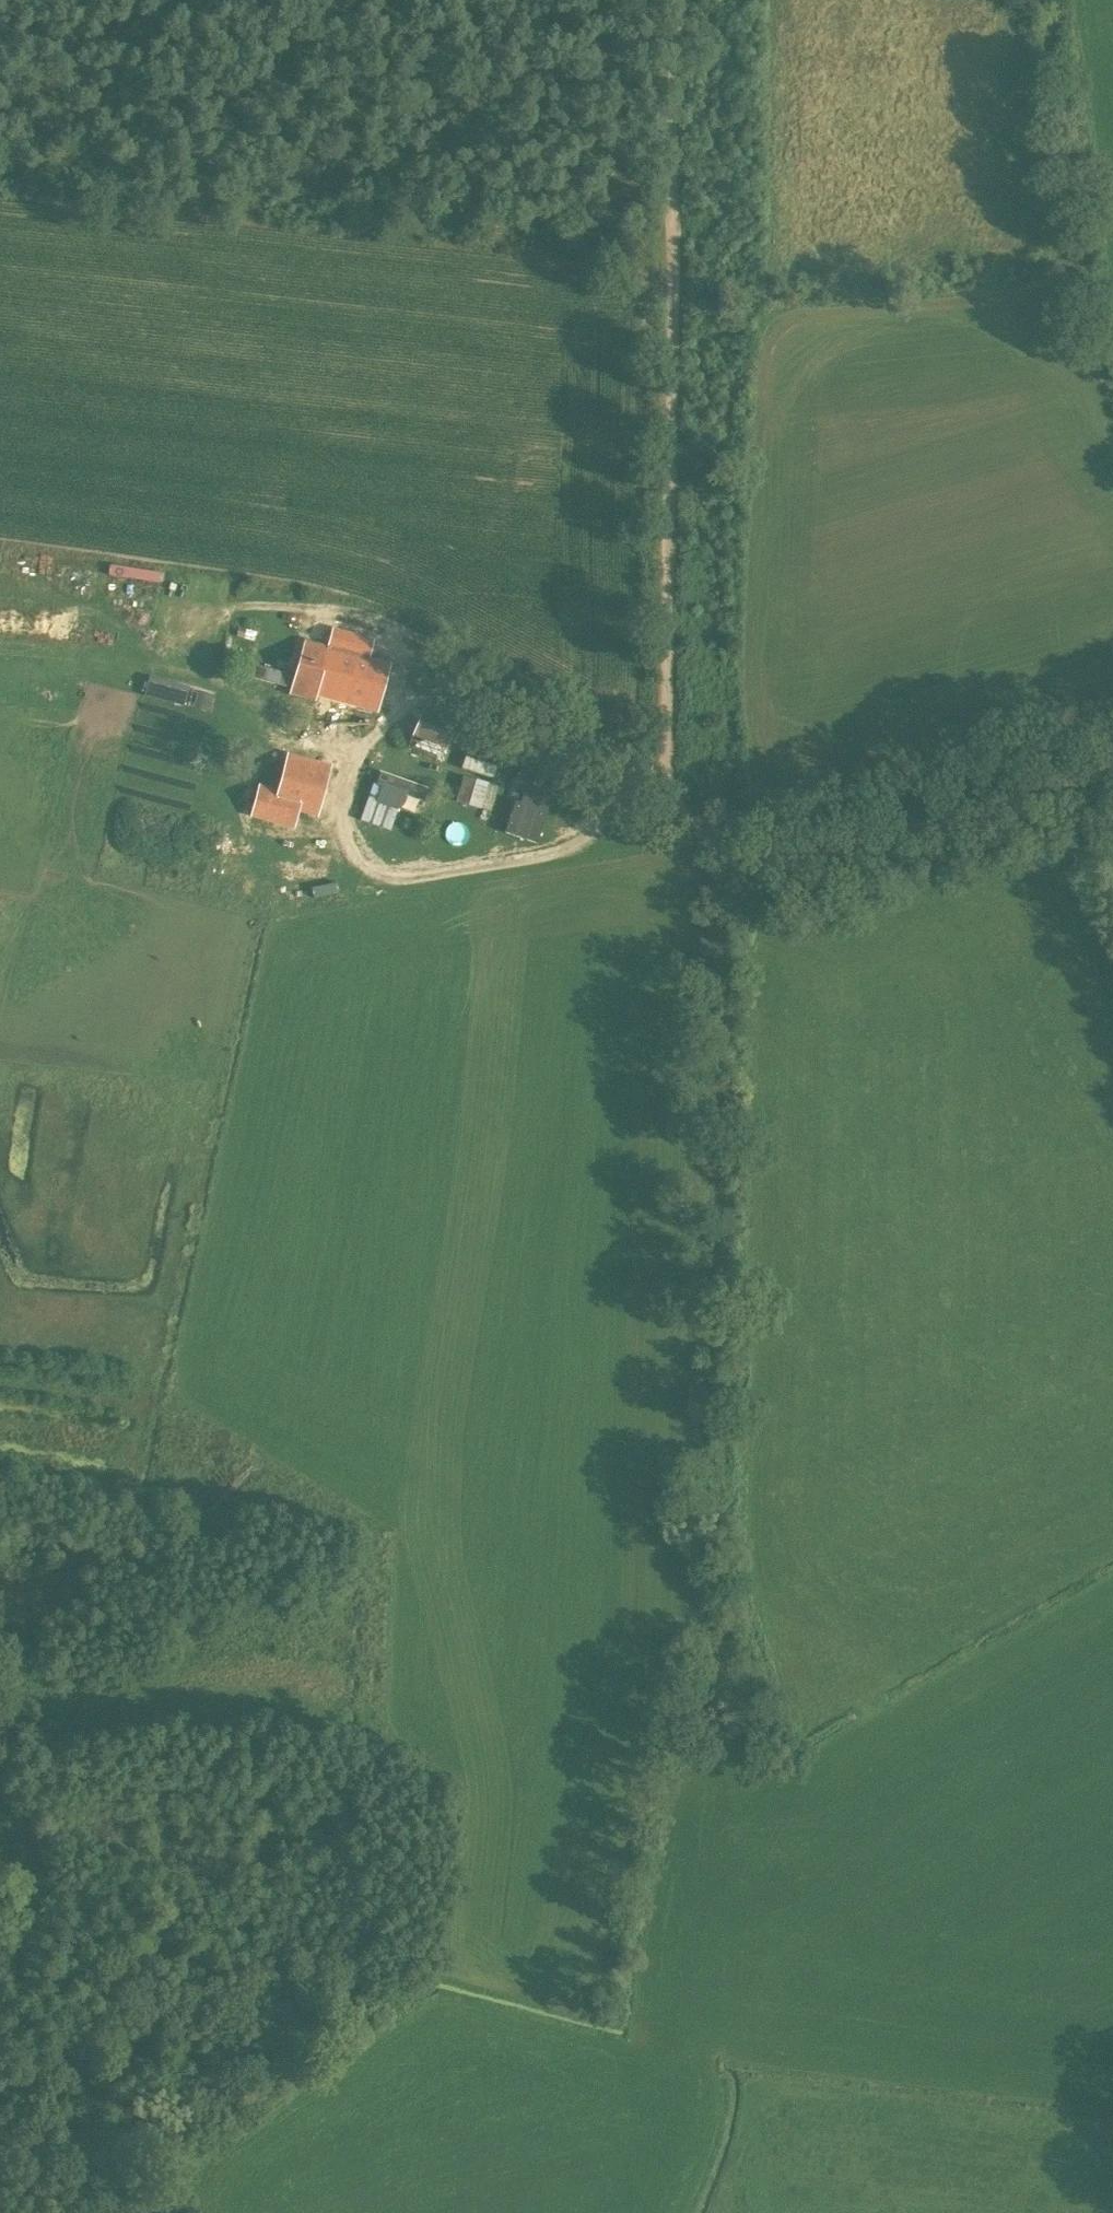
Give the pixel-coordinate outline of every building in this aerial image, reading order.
[(116,562),(114,575),(167,582),(169,569),(116,562)] [(308,727),(347,737),(355,707),(377,713),(391,664),(359,656),(364,636),(331,627),(326,647),(304,641),(289,694),(315,701),(308,727)] [(188,688),(149,678),(144,696),(183,706),(188,688)] [(405,753),(440,766),(456,721),(422,708),(405,753)] [(274,802),(317,814),(331,765),(288,753),(274,802)] [(386,772),(369,818),(395,828),(402,809),(407,810),(417,783),(386,772)] [(462,800),(487,806),(494,780),(468,773),(462,800)] [(548,840),(558,797),(520,788),(510,831),(548,840)]
